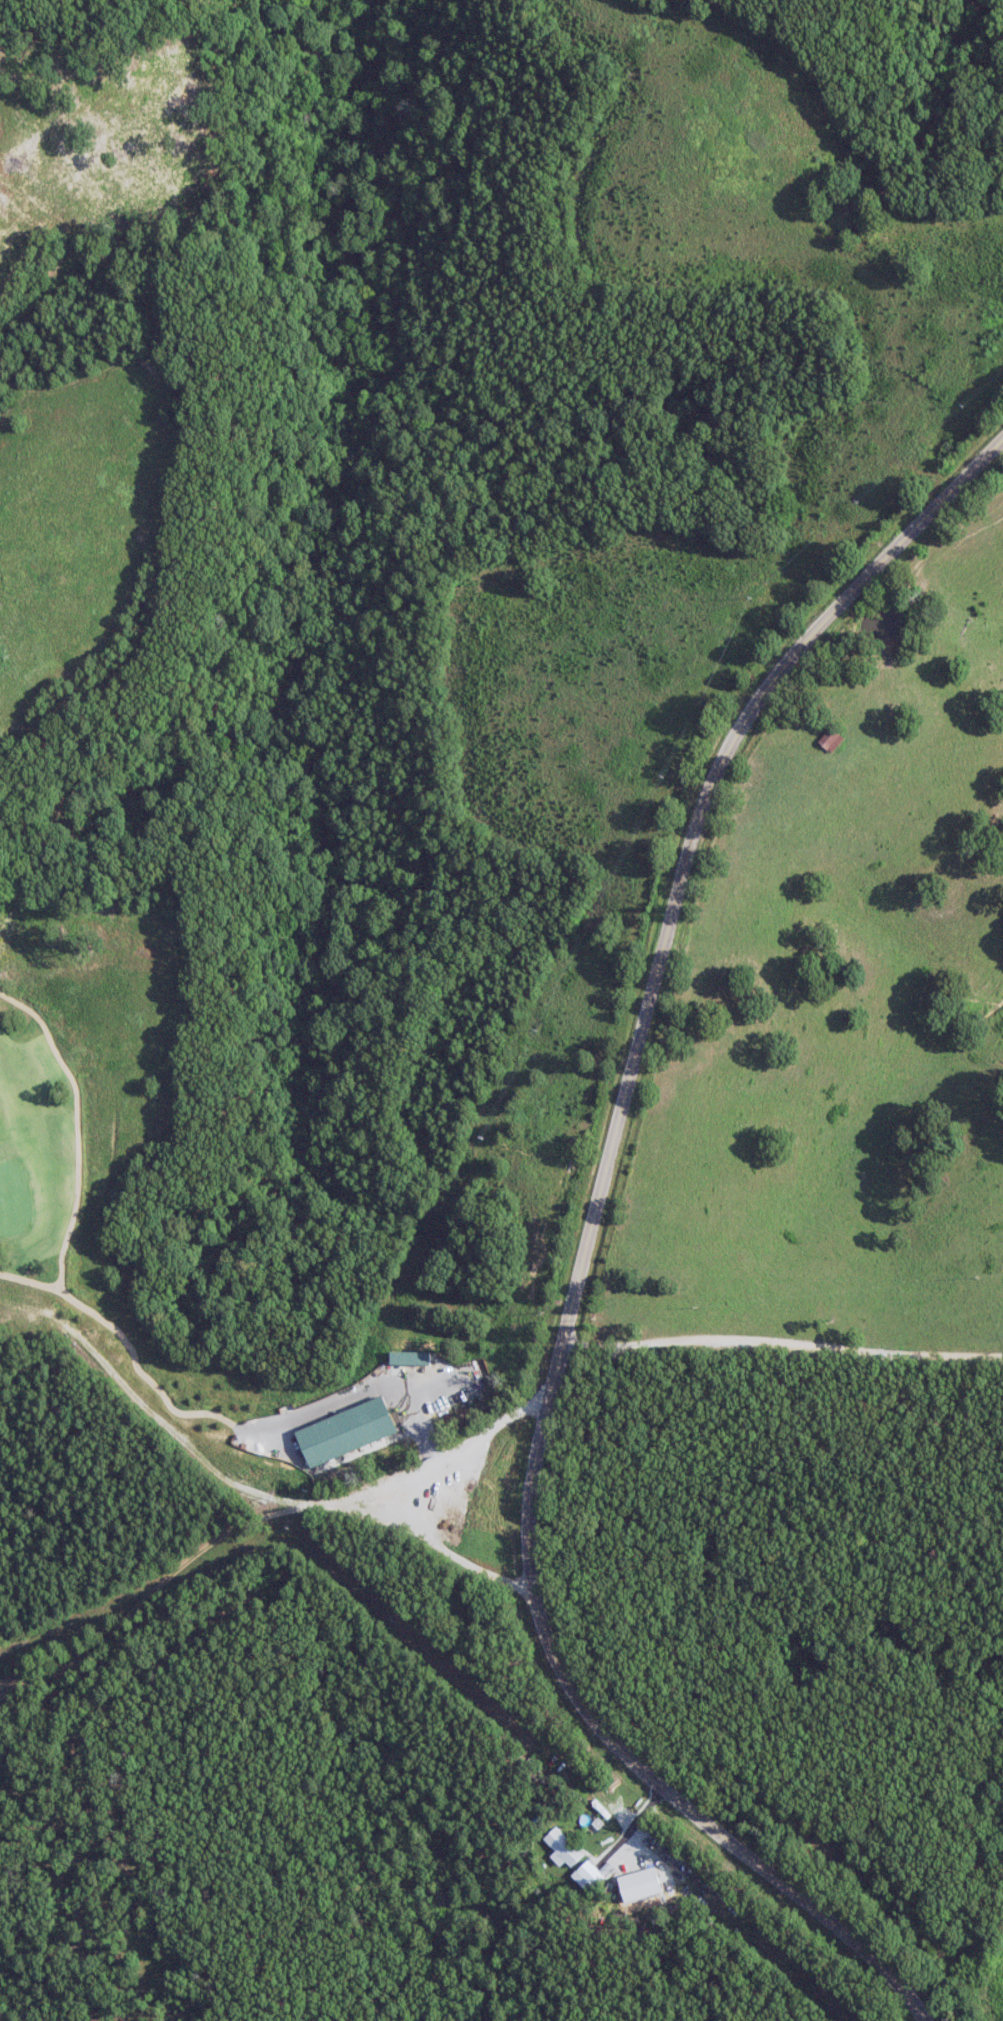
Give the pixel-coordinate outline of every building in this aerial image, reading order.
[(390,1364),(430,1364),(430,1352),(391,1351),(390,1364)] [(395,1434),(382,1397),(292,1429),(305,1466),(395,1434)] [(554,1851),(548,1856),(559,1867),(564,1861),(570,1867),(583,1855),(556,1826),(542,1839),(554,1851)] [(586,1892),(604,1876),(588,1858),(570,1875),(586,1892)]
